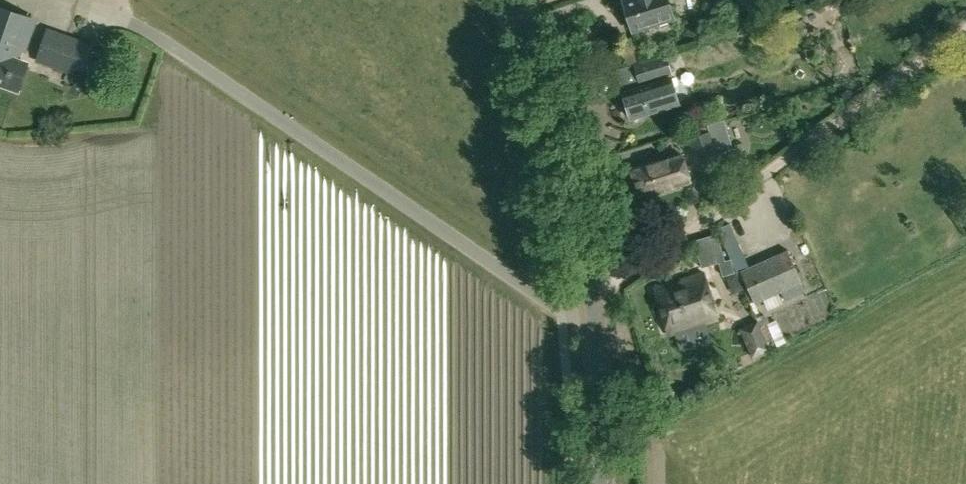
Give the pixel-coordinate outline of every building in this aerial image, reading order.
[(634,32),(662,23),(662,25),(669,23),(669,21),(676,19),(670,0),(625,0),(634,32)] [(835,6),(829,3),(823,5),(820,12),(822,18),(828,21),(834,18),(837,13),(835,6)] [(5,73),(0,86),(22,94),(32,67),(20,63),(24,54),(28,55),(40,23),(0,9),(0,71),(5,73)] [(49,29),(37,60),(83,76),(94,46),(49,29)] [(641,86),(665,78),(665,76),(688,68),(682,52),(635,67),(641,86)] [(673,78),(657,83),(624,93),(632,119),(665,108),(680,104),(673,78)] [(733,128),(730,117),(709,124),(711,131),(689,137),(698,164),(721,156),(719,150),(730,146),(725,130),(733,128)] [(687,131),(689,137),(709,131),(707,124),(687,131)] [(633,171),(641,196),(675,186),(673,177),(689,172),(684,157),(668,162),(668,161),(633,171)] [(807,292),(803,282),(790,251),(742,272),(756,303),(783,291),(786,300),(807,292)] [(655,287),(670,334),(719,319),(704,272),(655,287)] [(759,319),(740,328),(753,359),(772,349),(759,319)]
